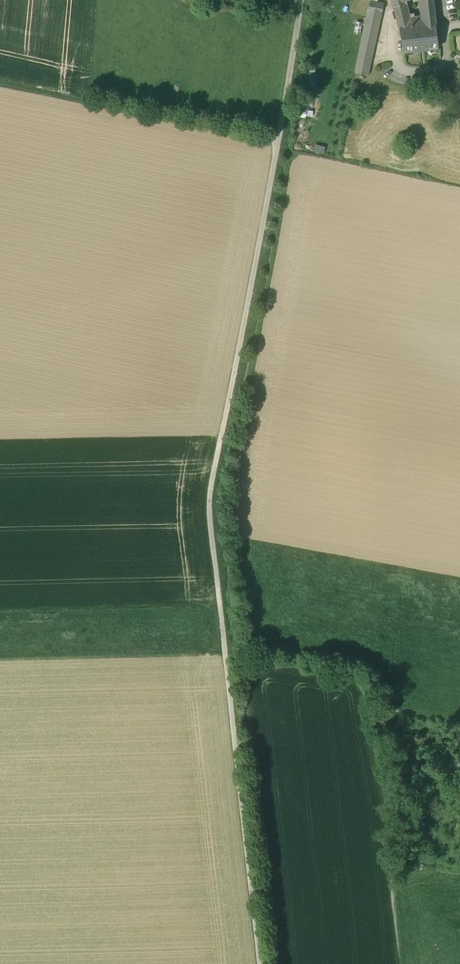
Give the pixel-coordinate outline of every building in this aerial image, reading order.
[(405,0),(393,0),(400,29),(436,22),(434,7),(424,10),(425,16),(409,20),(405,0)] [(377,3),(371,1),(368,11),(380,14),(382,14),(384,4),(377,3)] [(380,14),(368,11),(355,72),(367,74),(380,14)] [(436,22),(400,29),(405,52),(439,48),(436,22)]
